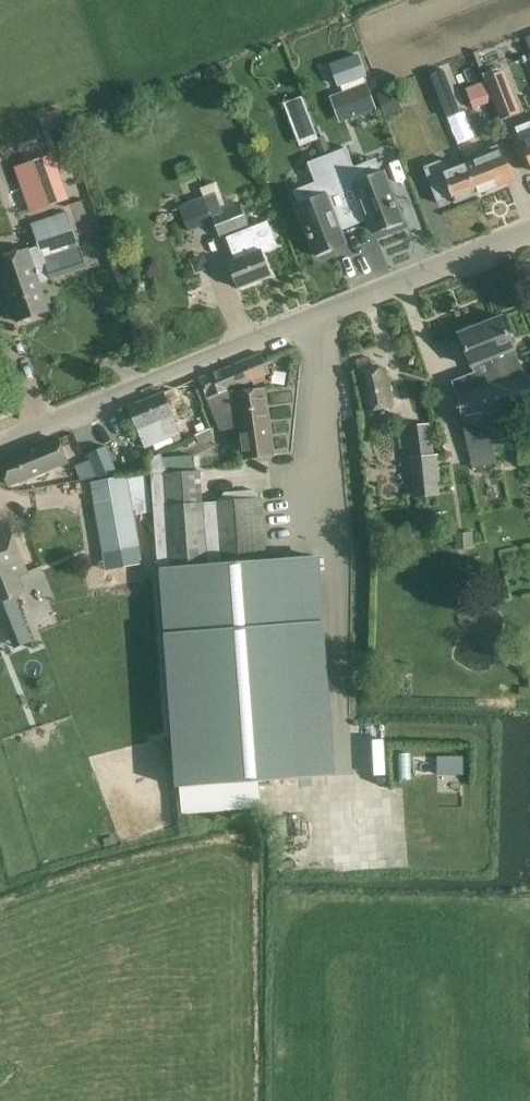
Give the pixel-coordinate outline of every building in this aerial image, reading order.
[(502,65),(527,57),(520,35),(494,44),(502,65)] [(342,120),(380,107),(370,75),(374,73),(367,51),(336,61),(346,90),(333,94),(342,120)] [(438,97),(457,145),(471,139),(447,83),(435,88),(439,97),(438,97)] [(501,118),(519,112),(511,91),(493,98),(501,118)] [(286,101),(303,144),(324,136),(307,93),(286,101)] [(516,127),(522,141),(529,161),(529,121),(516,127)] [(486,154),(464,163),(476,194),(513,179),(501,150),(499,151),(496,145),(484,150),(486,154)] [(346,148),(327,155),(354,226),(369,220),(374,232),(387,227),(388,230),(403,224),(383,173),(360,182),(346,148)] [(327,155),(307,163),(321,197),(298,206),(318,257),(333,251),(331,248),(344,243),(339,231),(354,226),(327,155)] [(67,198),(53,156),(16,168),(30,211),(67,198)] [(423,165),(431,183),(429,184),(437,204),(452,198),(454,202),(476,194),(464,163),(449,169),(446,162),(440,159),(423,165)] [(227,262),(237,287),(271,274),(263,253),(278,246),(267,220),(251,227),(241,203),(223,210),(215,191),(178,207),(188,232),(213,221),(220,238),(225,236),(235,259),(227,262)] [(16,322),(49,311),(39,282),(86,267),(79,246),(78,247),(67,212),(31,223),(38,246),(28,249),(28,248),(0,257),(0,274),(16,322)] [(468,451),(524,439),(518,412),(529,410),(529,380),(529,374),(524,375),(514,349),(515,349),(502,315),(458,333),(471,366),(474,372),(451,381),(456,392),(462,423),(468,451)] [(207,398),(227,390),(232,388),(252,380),(254,384),(266,379),(264,375),(270,373),(262,352),(199,378),(207,398)] [(356,360),(366,410),(393,404),(386,368),(373,371),(370,357),(356,360)] [(240,429),(244,459),(273,455),(265,388),(235,392),(227,390),(207,398),(220,431),(240,429)] [(180,434),(163,392),(128,406),(145,448),(180,434)] [(408,457),(413,498),(440,494),(438,454),(434,454),(430,423),(405,427),(410,457),(408,457)] [(3,463),(10,480),(28,473),(30,478),(50,470),(48,465),(63,459),(56,442),(3,463)] [(104,445),(87,452),(90,459),(97,477),(115,470),(104,445)] [(160,454),(150,458),(151,472),(154,512),(163,641),(165,641),(176,788),(336,777),(320,556),(267,560),(263,498),(259,498),(255,490),(224,492),(219,500),(203,501),(200,470),(168,472),(160,454)] [(89,482),(102,554),(140,546),(135,515),(154,512),(151,472),(127,476),(127,475),(89,482)] [(14,596),(25,592),(18,576),(28,572),(8,523),(0,527),(0,602),(14,596)] [(473,548),(472,532),(453,533),(455,549),(473,548)] [(24,621),(14,596),(0,602),(0,606),(9,627),(24,621)] [(443,755),(443,771),(470,770),(469,754),(443,755)]
